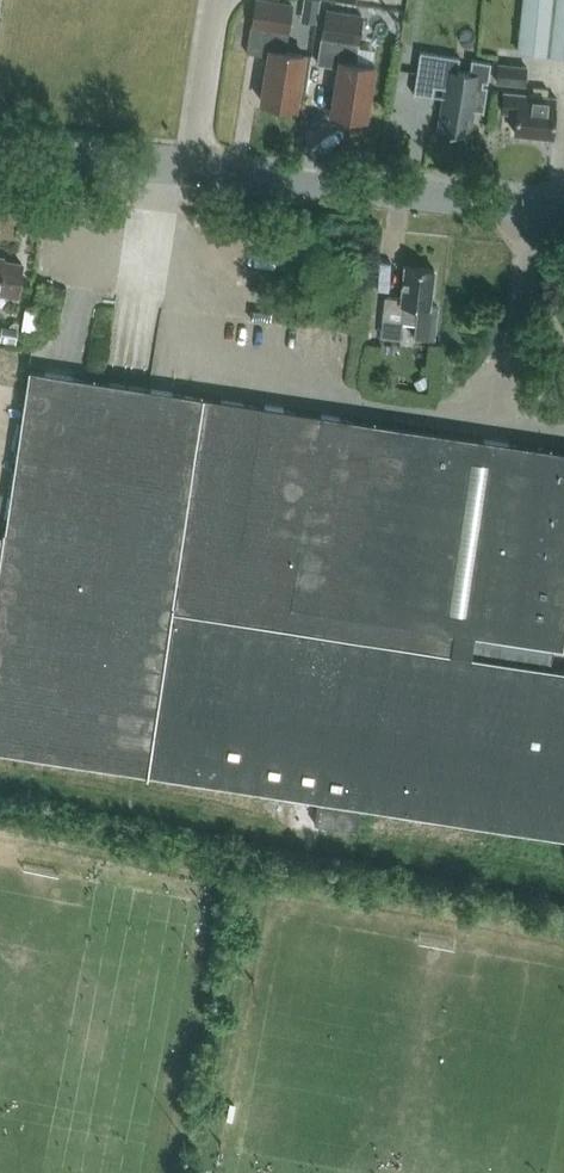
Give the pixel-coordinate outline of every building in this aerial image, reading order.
[(247,51),(269,54),(261,100),(296,106),(304,54),(285,51),(292,4),(268,0),(257,0),(253,25),(251,25),(247,51)] [(563,56),(563,0),(522,0),(517,51),(563,56)] [(331,111),(366,117),(375,65),(355,62),(358,42),(357,42),(362,14),(327,9),(322,36),(317,62),(339,65),(331,111)] [(483,110),(487,85),(482,84),(483,80),(488,81),(491,61),(471,58),(469,71),(458,70),(460,56),(420,50),(414,91),(433,94),(434,85),(446,86),(441,120),(451,122),(449,130),(468,133),(472,108),(483,110)] [(526,65),(499,62),(497,81),(524,83),(526,65)] [(517,111),(515,132),(552,136),(556,96),(547,95),(548,88),(534,86),(533,94),(504,91),(502,111),(504,111),(504,110),(517,111)] [(18,293),(23,263),(0,259),(0,290),(18,293)] [(435,339),(438,306),(430,305),(434,268),(405,264),(401,297),(384,295),(382,319),(383,319),(382,333),(402,336),(404,322),(415,323),(414,337),(435,339)] [(2,325),(0,336),(0,340),(16,342),(18,327),(2,325)] [(470,655),(474,634),(563,647),(563,638),(563,450),(261,404),(203,395),(30,368),(4,533),(0,532),(0,750),(319,799),(315,823),(358,830),(362,806),(563,837),(563,670),(470,655)] [(429,385),(425,377),(414,382),(418,390),(429,385)]
